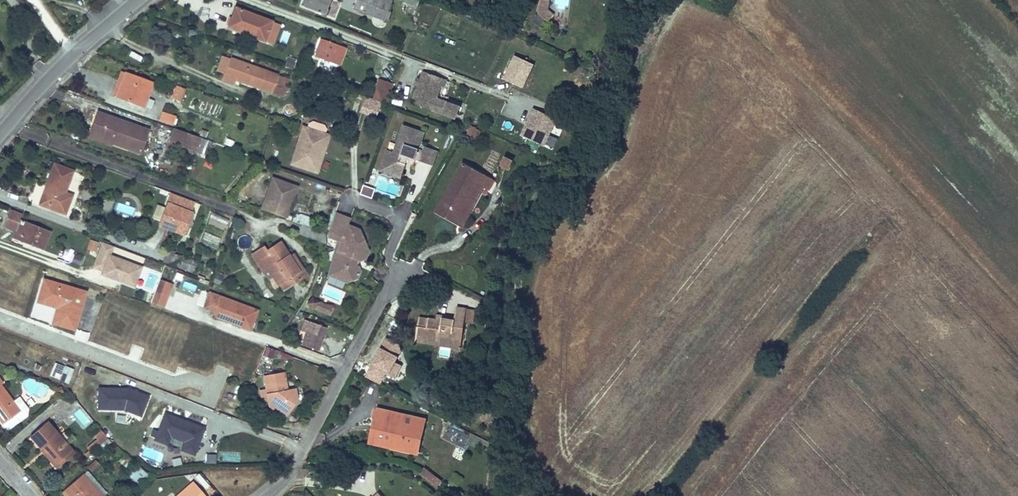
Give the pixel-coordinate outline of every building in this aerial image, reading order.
[(302,6),(325,15),(331,0),(304,0),(302,6)] [(366,13),(369,5),(389,12),(392,2),(387,0),(358,0),(355,9),(366,13)] [(539,7),(548,9),(550,0),(546,0),(540,0),(539,7)] [(369,5),(366,13),(385,21),(389,12),(369,5)] [(548,11),(548,9),(539,7),(538,14),(538,15),(546,21),(548,23),(554,16),(548,11)] [(273,22),(238,9),(236,15),(234,14),(229,27),(265,41),(273,22)] [(265,41),(273,44),(281,25),(273,22),(265,41)] [(322,39),(315,56),(340,65),(346,48),(322,39)] [(533,65),(515,56),(504,78),(522,87),(533,65)] [(230,58),(224,73),(236,78),(240,79),(239,81),(280,96),(287,79),(277,75),(230,58)] [(445,69),(426,62),(423,71),(425,72),(421,83),(419,83),(414,98),(417,99),(415,103),(456,118),(460,107),(437,98),(438,95),(447,98),(452,83),(446,81),(450,71),(445,69)] [(121,72),(115,88),(120,89),(117,97),(144,107),(153,83),(121,72)] [(236,78),(224,73),(223,73),(221,79),(234,83),(236,78)] [(373,98),(386,103),(393,84),(380,80),(373,98)] [(175,87),(171,98),(178,101),(183,90),(175,87)] [(512,88),(501,114),(525,124),(536,98),(512,88)] [(556,118),(533,108),(520,136),(543,147),(545,142),(549,134),(556,118)] [(162,112),(160,120),(172,125),(175,117),(162,112)] [(98,113),(92,130),(113,137),(111,142),(141,153),(143,146),(133,143),(139,127),(98,113)] [(471,126),(467,133),(477,139),(481,131),(471,126)] [(139,127),(133,143),(143,146),(149,131),(139,127)] [(303,127),(303,129),(328,138),(328,135),(303,127)] [(388,151),(385,158),(406,166),(408,162),(409,158),(416,160),(432,166),(433,166),(438,152),(424,147),(423,151),(419,149),(424,134),(404,127),(394,153),(388,151)] [(175,129),(170,143),(194,151),(199,137),(175,129)] [(328,138),(303,129),(291,164),(316,172),(321,157),(319,155),(320,151),(323,152),(328,138)] [(113,137),(92,130),(89,137),(110,144),(111,142),(113,137)] [(557,138),(549,134),(545,142),(553,146),(557,138)] [(199,137),(194,151),(200,153),(205,139),(199,137)] [(505,157),(500,166),(508,170),(513,161),(505,157)] [(385,158),(383,164),(392,167),(391,170),(403,174),(406,166),(385,158)] [(392,167),(383,164),(381,172),(401,179),(403,174),(391,170),(392,167)] [(463,164),(447,192),(454,195),(469,168),(463,164)] [(54,165),(39,204),(64,214),(71,196),(64,193),(72,171),(54,165)] [(447,192),(436,213),(457,224),(468,204),(474,206),(484,188),(488,191),(494,181),(469,168),(454,195),(447,192)] [(272,179),(261,210),(283,218),(285,218),(297,188),(272,179)] [(377,188),(366,184),(362,194),(374,198),(377,188)] [(181,234),(189,212),(188,211),(192,201),(168,193),(156,225),(181,234)] [(468,204),(457,224),(462,227),(474,206),(468,204)] [(10,209),(3,226),(14,230),(12,237),(42,249),(49,233),(19,220),(21,214),(10,209)] [(310,225),(312,218),(295,212),(292,219),(310,225)] [(334,222),(350,228),(351,226),(349,225),(352,218),(337,212),(334,222)] [(350,228),(334,222),(327,237),(340,242),(343,243),(340,251),(342,252),(339,260),(334,273),(354,281),(359,278),(362,272),(360,266),(357,265),(359,260),(362,260),(368,258),(370,252),(361,230),(351,226),(350,228)] [(90,240),(87,249),(94,251),(97,242),(90,240)] [(251,253),(263,271),(269,267),(274,276),(284,290),(293,284),(289,278),(296,273),(300,278),(306,274),(297,260),(293,262),(289,256),(280,242),(266,250),(263,246),(251,253)] [(92,267),(104,271),(102,276),(133,288),(141,266),(110,255),(113,247),(101,243),(99,251),(92,267)] [(164,263),(193,270),(196,258),(167,251),(164,263)] [(74,253),(70,264),(78,266),(82,255),(74,253)] [(330,275),(348,283),(354,281),(334,273),(339,260),(335,258),(330,275)] [(269,267),(263,271),(264,273),(270,278),(274,276),(269,267)] [(289,278),(293,284),(301,280),(300,278),(296,273),(289,278)] [(172,284),(159,279),(150,303),(163,308),(172,284)] [(46,291),(41,290),(38,301),(57,306),(52,322),(74,328),(84,294),(85,291),(49,281),(46,291)] [(257,312),(210,295),(204,309),(215,314),(214,318),(250,332),(257,312)] [(317,302),(311,297),(306,303),(312,308),(317,302)] [(312,308),(330,315),(332,308),(317,302),(312,308)] [(117,303),(112,317),(120,321),(126,307),(117,303)] [(429,314),(428,320),(436,321),(436,323),(442,324),(442,319),(465,322),(467,309),(456,308),(455,318),(429,314)] [(127,309),(123,322),(138,327),(143,314),(128,309),(127,309)] [(420,318),(418,327),(417,338),(435,341),(435,340),(452,342),(452,337),(462,339),(465,322),(442,319),(442,324),(436,323),(436,321),(428,320),(420,318)] [(301,344),(317,350),(325,327),(304,319),(300,331),(306,333),(301,344)] [(402,345),(386,337),(365,377),(381,385),(386,375),(392,378),(399,365),(393,362),(402,345)] [(435,341),(417,338),(416,342),(461,348),(462,339),(452,337),(452,342),(435,340),(435,341)] [(54,363),(50,374),(58,378),(63,367),(54,363)] [(259,391),(261,399),(267,398),(268,403),(269,403),(287,415),(297,401),(296,390),(287,391),(284,373),(264,376),(265,390),(259,391)] [(3,424),(20,411),(0,383),(2,382),(0,379),(0,420),(3,424)] [(150,395),(129,387),(97,387),(97,409),(122,409),(141,416),(150,395)] [(495,422),(498,412),(484,408),(481,418),(495,422)] [(417,454),(419,444),(425,419),(413,417),(404,415),(376,409),(372,427),(369,443),(375,444),(406,451),(417,454)] [(171,436),(184,441),(181,449),(196,454),(199,446),(206,426),(166,411),(158,431),(153,429),(151,436),(156,438),(155,441),(167,445),(171,436)] [(442,421),(437,437),(465,446),(470,430),(442,421)] [(30,437),(41,449),(43,447),(57,462),(71,450),(47,422),(30,437)] [(92,444),(96,449),(107,438),(100,430),(94,436),(94,437),(96,440),(92,444)] [(133,436),(130,446),(139,448),(142,439),(133,436)] [(43,447),(41,449),(57,467),(74,453),(71,450),(57,462),(43,447)] [(217,454),(209,453),(209,463),(217,463),(217,454)] [(123,454),(118,460),(126,467),(131,461),(123,454)] [(94,460),(86,467),(91,472),(99,465),(94,460)] [(129,476),(141,483),(148,472),(135,465),(129,476)] [(425,469),(421,473),(437,485),(440,482),(425,469)] [(82,474),(100,495),(104,495),(106,494),(86,470),(82,474)] [(63,490),(68,495),(100,495),(82,474),(63,490)] [(193,482),(177,495),(205,495),(193,482)]
